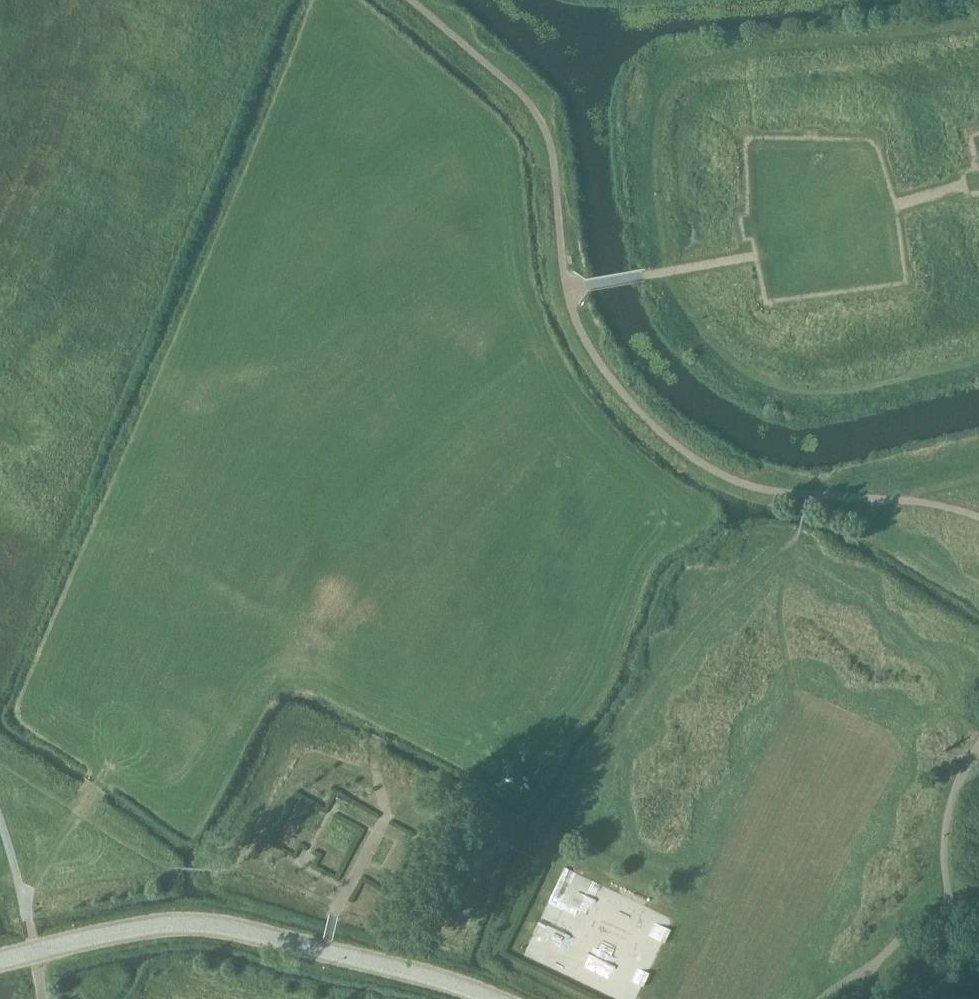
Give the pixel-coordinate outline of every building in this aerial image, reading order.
[(566,867),(561,876),(521,957),(605,998),(636,998),(637,997),(674,920),(644,906),(619,893),(566,867)]
